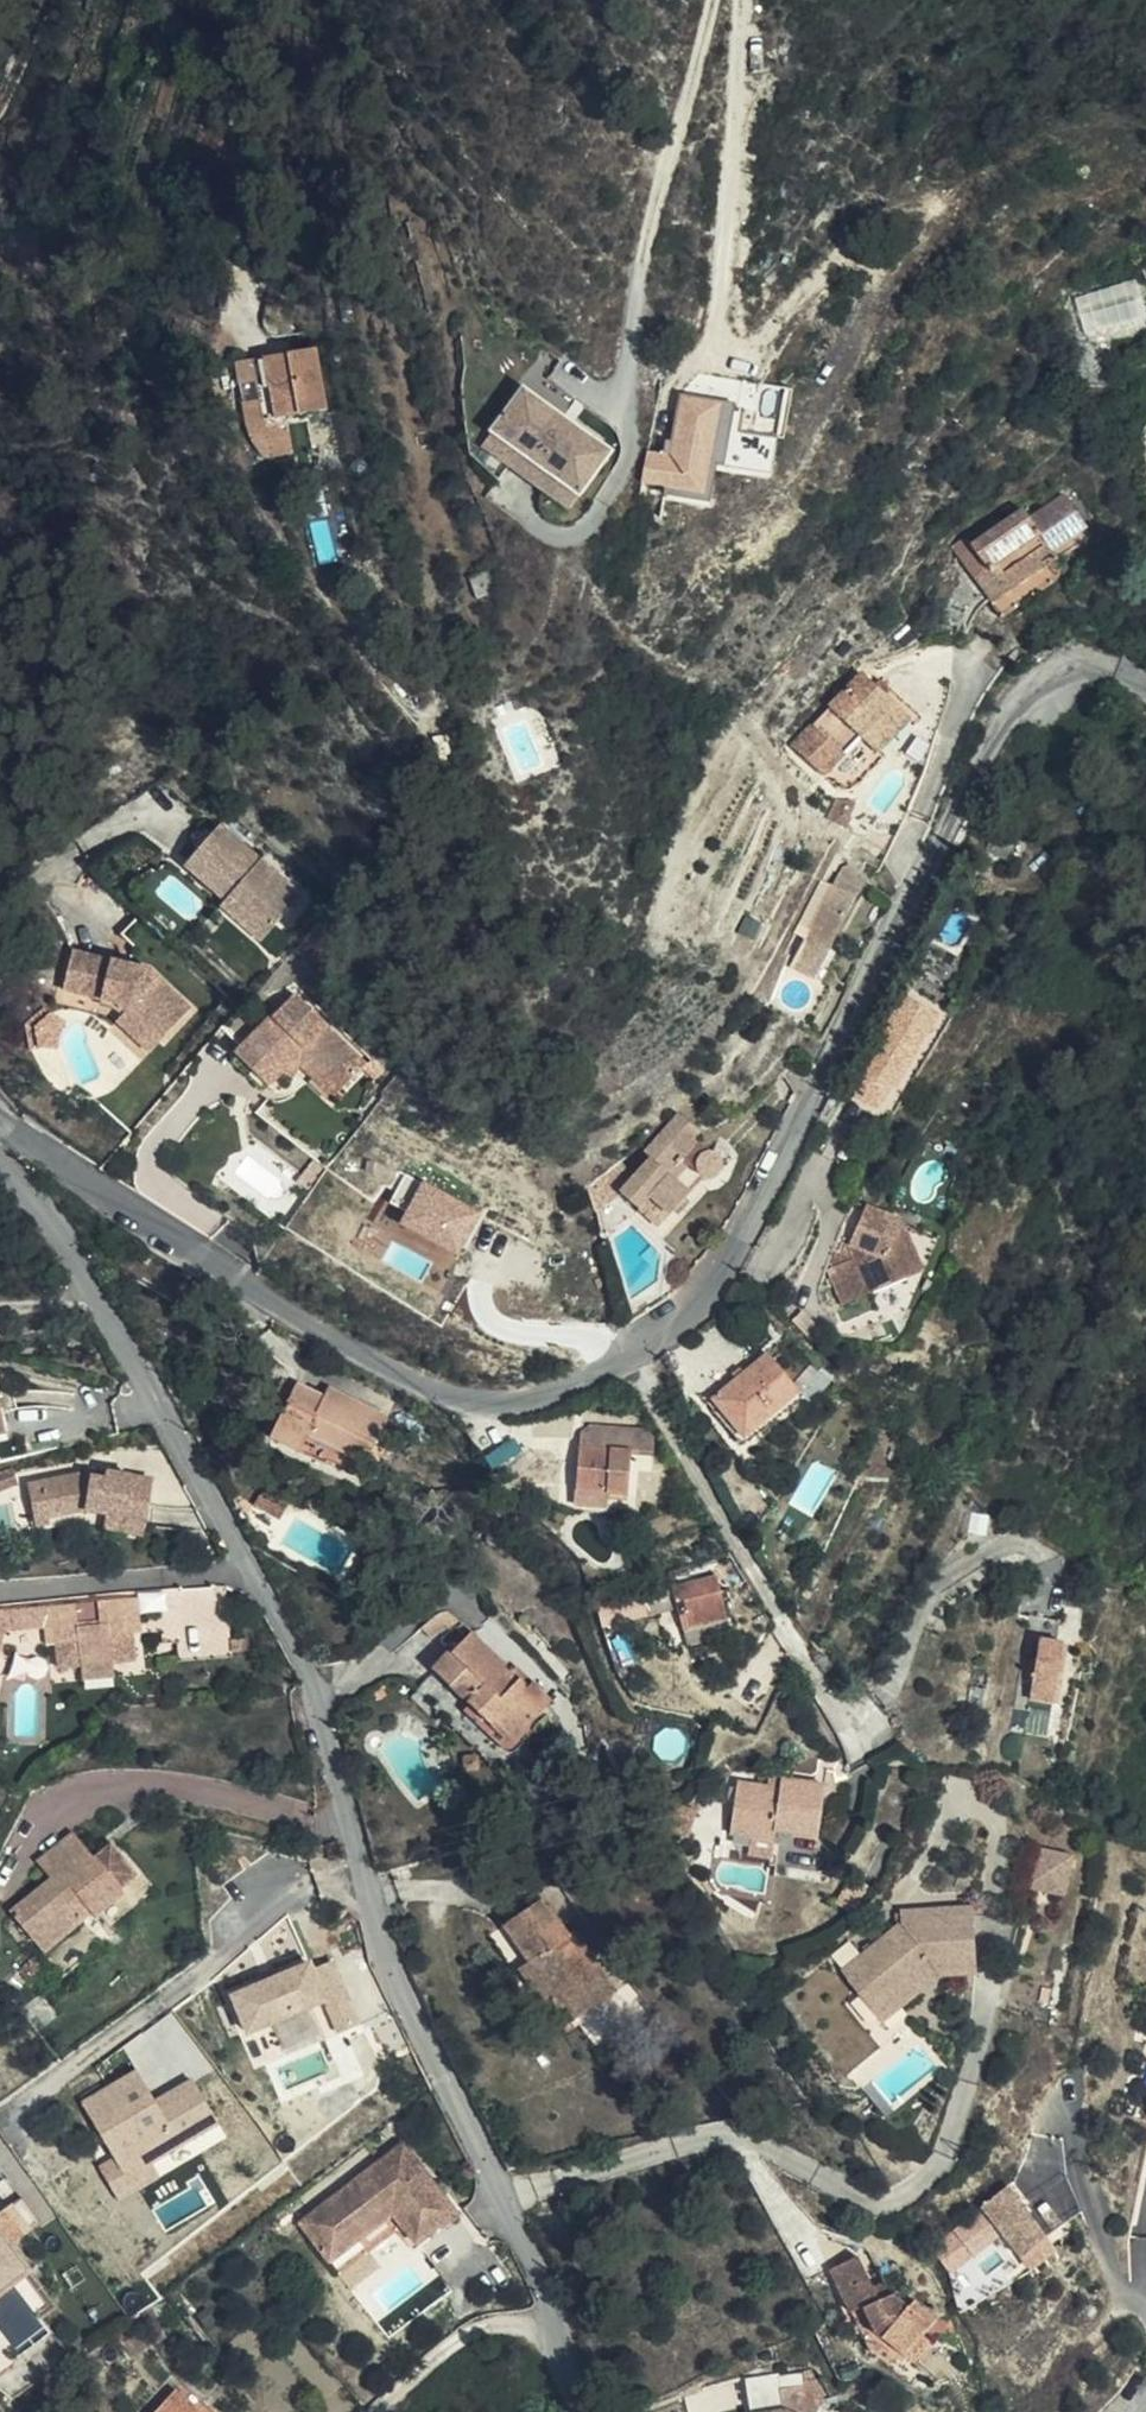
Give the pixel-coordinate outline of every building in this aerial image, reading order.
[(262,371),(280,433),(328,418),(308,357),(262,371)] [(265,438),(280,433),(262,371),(245,377),(265,438)] [(526,384),(564,411),(573,399),(534,372),(526,384)] [(614,451),(528,387),(496,430),(582,494),(614,451)] [(739,404),(683,394),(673,451),(649,447),(643,481),(669,486),(667,497),(712,505),(720,464),(727,465),(739,404)] [(582,494),(496,430),(488,441),(573,506),(582,494)] [(976,568),(964,574),(994,616),(1045,584),(1050,576),(1049,560),(1086,536),(1055,493),(1021,515),(1017,510),(962,545),(976,568)] [(941,541),(964,574),(976,568),(962,545),(954,533),(941,541)] [(491,568),(473,575),(480,595),(499,588),(491,568)] [(878,768),(911,734),(862,687),(792,762),(824,792),(862,755),(878,768)] [(917,739),(911,734),(878,768),(862,755),(824,792),(838,804),(860,802),(917,739)] [(306,894),(226,823),(189,863),(230,899),(245,912),(251,906),(276,928),(306,894)] [(991,871),(1010,880),(1025,844),(1005,837),(991,871)] [(849,871),(805,955),(830,969),(871,891),(849,871)] [(245,912),(230,899),(225,905),(264,940),(276,928),(251,906),(245,912)] [(166,1037),(196,1004),(153,966),(77,949),(69,988),(124,1000),(132,1008),(166,1037)] [(830,969),(805,955),(792,979),(818,991),(830,969)] [(288,1083),(306,1067),(325,1049),(366,1085),(390,1061),(317,991),(255,1052),(288,1083)] [(166,1037),(132,1008),(123,1017),(157,1048),(166,1037)] [(869,1118),(892,1131),(939,1043),(909,1025),(878,1086),(885,1089),(869,1118)] [(50,1055),(48,1045),(40,1047),(42,1056),(50,1055)] [(325,1049),(306,1067),(312,1073),(323,1065),(356,1095),(366,1085),(325,1049)] [(682,1235),(702,1218),(737,1175),(736,1173),(722,1173),(711,1161),(720,1153),(703,1135),(643,1188),(650,1196),(634,1209),(648,1227),(651,1224),(663,1215),(682,1235)] [(397,1202),(412,1205),(418,1176),(403,1173),(397,1202)] [(463,1255),(485,1207),(422,1179),(400,1226),(463,1255)] [(671,1248),(682,1235),(663,1215),(651,1224),(671,1248)] [(878,1320),(913,1302),(896,1270),(907,1245),(858,1226),(847,1253),(860,1260),(856,1267),(866,1292),(878,1320)] [(896,1270),(913,1302),(933,1293),(907,1245),(896,1270)] [(851,1331),(878,1320),(866,1292),(839,1304),(851,1331)] [(749,1440),(804,1394),(768,1352),(713,1398),(749,1440)] [(329,1395),(313,1389),(306,1406),(292,1402),(275,1440),(307,1453),(314,1437),(373,1460),(398,1408),(334,1385),(329,1395)] [(306,1406),(313,1389),(300,1385),(292,1402),(306,1406)] [(582,1452),(580,1488),(614,1490),(631,1491),(631,1449),(654,1450),(654,1426),(588,1426),(587,1452),(582,1452)] [(0,1472),(0,1489),(21,1482),(15,1467),(0,1472)] [(122,1489),(124,1480),(105,1477),(104,1487),(122,1489)] [(137,1526),(136,1534),(159,1538),(166,1488),(124,1480),(122,1489),(104,1487),(84,1482),(54,1488),(58,1522),(94,1518),(137,1526)] [(257,1502),(282,1516),(292,1499),(267,1485),(257,1502)] [(60,1531),(58,1522),(54,1488),(38,1489),(45,1533),(60,1531)] [(580,1488),(579,1504),(613,1505),(614,1490),(580,1488)] [(159,1538),(136,1534),(135,1543),(158,1547),(159,1538)] [(717,1577),(674,1590),(686,1628),(728,1616),(717,1577)] [(135,1639),(144,1639),(153,1639),(149,1605),(138,1606),(140,1624),(133,1624),(135,1639)] [(104,1664),(92,1677),(124,1672),(146,1669),(144,1639),(135,1639),(133,1624),(140,1624),(138,1606),(118,1609),(120,1662),(104,1664)] [(68,1654),(70,1681),(92,1677),(104,1664),(120,1662),(118,1609),(64,1616),(68,1654)] [(1015,1711),(1026,1713),(1030,1703),(1050,1705),(1059,1648),(1054,1648),(1057,1618),(1031,1615),(1015,1711)] [(64,1616),(52,1617),(55,1637),(57,1654),(68,1654),(64,1616)] [(55,1637),(52,1617),(25,1620),(28,1641),(55,1637)] [(25,1620),(0,1623),(0,1702),(2,1702),(14,1643),(28,1641),(25,1620)] [(504,1733),(525,1752),(566,1713),(544,1692),(537,1698),(482,1646),(473,1655),(469,1649),(440,1679),(498,1739),(504,1733)] [(124,1672),(92,1677),(94,1691),(126,1687),(124,1672)] [(766,1774),(764,1784),(777,1786),(778,1775),(766,1774)] [(777,1786),(764,1784),(737,1779),(729,1831),(773,1837),(775,1829),(819,1836),(827,1782),(778,1775),(777,1786)] [(76,1847),(47,1876),(60,1891),(55,1896),(17,1933),(56,1972),(142,1890),(112,1857),(99,1871),(76,1847)] [(1039,1847),(1029,1882),(1066,1892),(1076,1857),(1039,1847)] [(60,1891),(47,1876),(42,1881),(55,1896),(60,1891)] [(904,1920),(845,1967),(860,1987),(875,1976),(889,1993),(928,1962),(978,1959),(974,1903),(904,1908),(904,1920)] [(580,2005),(599,2030),(637,2004),(596,1940),(589,1943),(565,1909),(527,1936),(547,1967),(541,1976),(566,2015),(580,2005)] [(875,1976),(860,1987),(883,2016),(940,1971),(978,1968),(978,1959),(928,1962),(889,1993),(875,1976)] [(314,1960),(233,1994),(249,2032),(328,1999),(341,2031),(361,2023),(335,1960),(317,1967),(314,1960)] [(583,2041),(599,2030),(580,2005),(566,2015),(583,2041)] [(140,2068),(85,2099),(118,2157),(104,2165),(122,2197),(161,2174),(154,2162),(220,2124),(194,2078),(158,2099),(140,2068)] [(890,2106),(879,2092),(870,2100),(880,2114),(890,2106)] [(306,2232),(343,2275),(406,2210),(442,2191),(407,2148),(306,2232)] [(406,2210),(343,2275),(349,2282),(409,2233),(424,2249),(464,2217),(442,2191),(406,2210)] [(1015,2198),(987,2221),(1000,2241),(1023,2275),(1054,2253),(1029,2219),(1015,2198)] [(18,2251),(47,2223),(38,2214),(25,2199),(0,2221),(0,2232),(18,2251)] [(18,2251),(0,2232),(0,2270),(18,2251)] [(0,2270),(0,2302),(2,2305),(39,2278),(18,2251),(0,2270)] [(1063,2266),(1054,2253),(1023,2275),(1032,2288),(1063,2266)] [(858,2281),(832,2307),(840,2324),(845,2329),(889,2310),(858,2281)] [(912,2318),(899,2306),(889,2310),(885,2345),(912,2370),(929,2346),(943,2327),(918,2311),(912,2318)] [(889,2310),(845,2329),(861,2341),(870,2331),(876,2337),(885,2345),(889,2310)] [(867,2346),(876,2337),(870,2331),(861,2341),(867,2346)] [(938,2353),(929,2346),(912,2370),(920,2377),(938,2353)] [(796,2377),(762,2382),(768,2411),(801,2411),(796,2377)] [(174,2396),(157,2411),(190,2411),(174,2396)]
